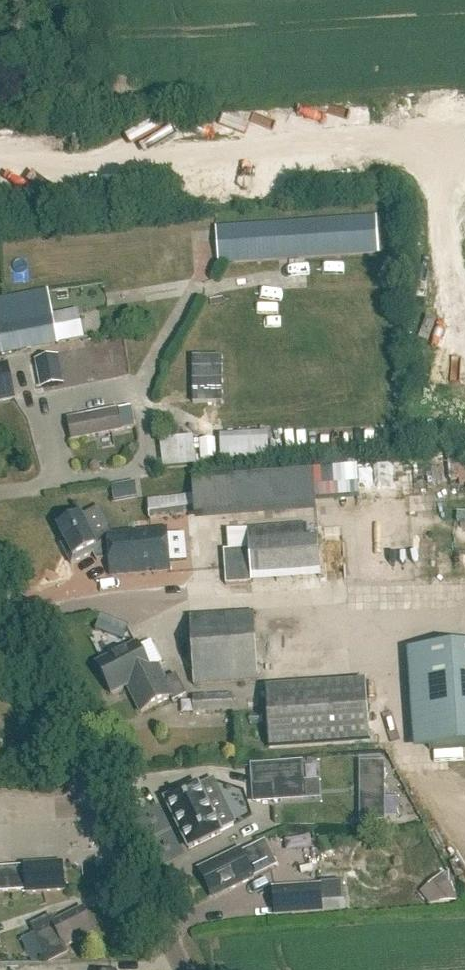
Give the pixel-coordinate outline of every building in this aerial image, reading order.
[(8,89),(5,55),(0,55),(0,90),(8,89)] [(27,72),(13,73),(14,90),(29,88),(27,72)] [(219,265),(379,254),(376,218),(216,229),(219,265)] [(58,345),(57,340),(81,336),(77,313),(54,317),(49,290),(0,299),(0,357),(58,345)] [(52,353),(28,357),(33,386),(57,382),(52,353)] [(15,399),(7,363),(0,365),(0,402),(15,399)] [(73,439),(136,427),(132,407),(69,418),(73,439)] [(258,431),(210,434),(211,460),(260,457),(258,431)] [(163,467),(195,464),(193,437),(161,440),(163,467)] [(208,438),(195,439),(196,457),(209,457),(208,438)] [(106,484),(108,499),(132,495),(130,480),(106,484)] [(148,500),(151,518),(196,512),(195,494),(148,500)] [(93,553),(97,560),(109,559),(107,539),(97,545),(82,516),(58,528),(65,541),(66,543),(62,544),(72,564),(93,553)] [(251,581),(248,527),(225,529),(226,550),(224,551),(226,585),(251,583),(251,581)] [(167,529),(107,534),(107,539),(109,559),(109,560),(111,575),(171,570),(167,529)] [(195,684),(258,680),(254,612),(190,615),(195,684)] [(152,674),(138,645),(97,665),(112,694),(127,686),(128,687),(136,689),(138,693),(137,693),(135,699),(142,713),(171,698),(174,702),(187,695),(177,675),(165,681),(160,670),(152,674)] [(414,750),(464,747),(464,647),(408,651),(414,750)] [(270,748),(370,741),(366,682),(266,688),(270,748)] [(233,710),(233,705),(233,694),(194,697),(194,712),(233,710)] [(305,799),(303,761),(251,764),(252,786),(272,785),(273,801),(305,799)] [(383,763),(358,763),(359,823),(384,823),(383,763)] [(189,849),(221,833),(198,785),(166,801),(189,849)] [(275,866),(262,842),(242,852),(240,849),(199,869),(213,896),(229,887),(230,891),(255,878),(254,877),(275,866)] [(0,869),(0,893),(27,892),(27,894),(66,891),(64,865),(26,867),(0,869)] [(438,872),(412,888),(425,909),(451,893),(438,872)] [(322,900),(321,885),(274,888),(276,915),(345,911),(345,899),(322,900)] [(95,933),(84,909),(55,923),(52,917),(32,926),(50,963),(68,954),(65,947),(95,933)]
